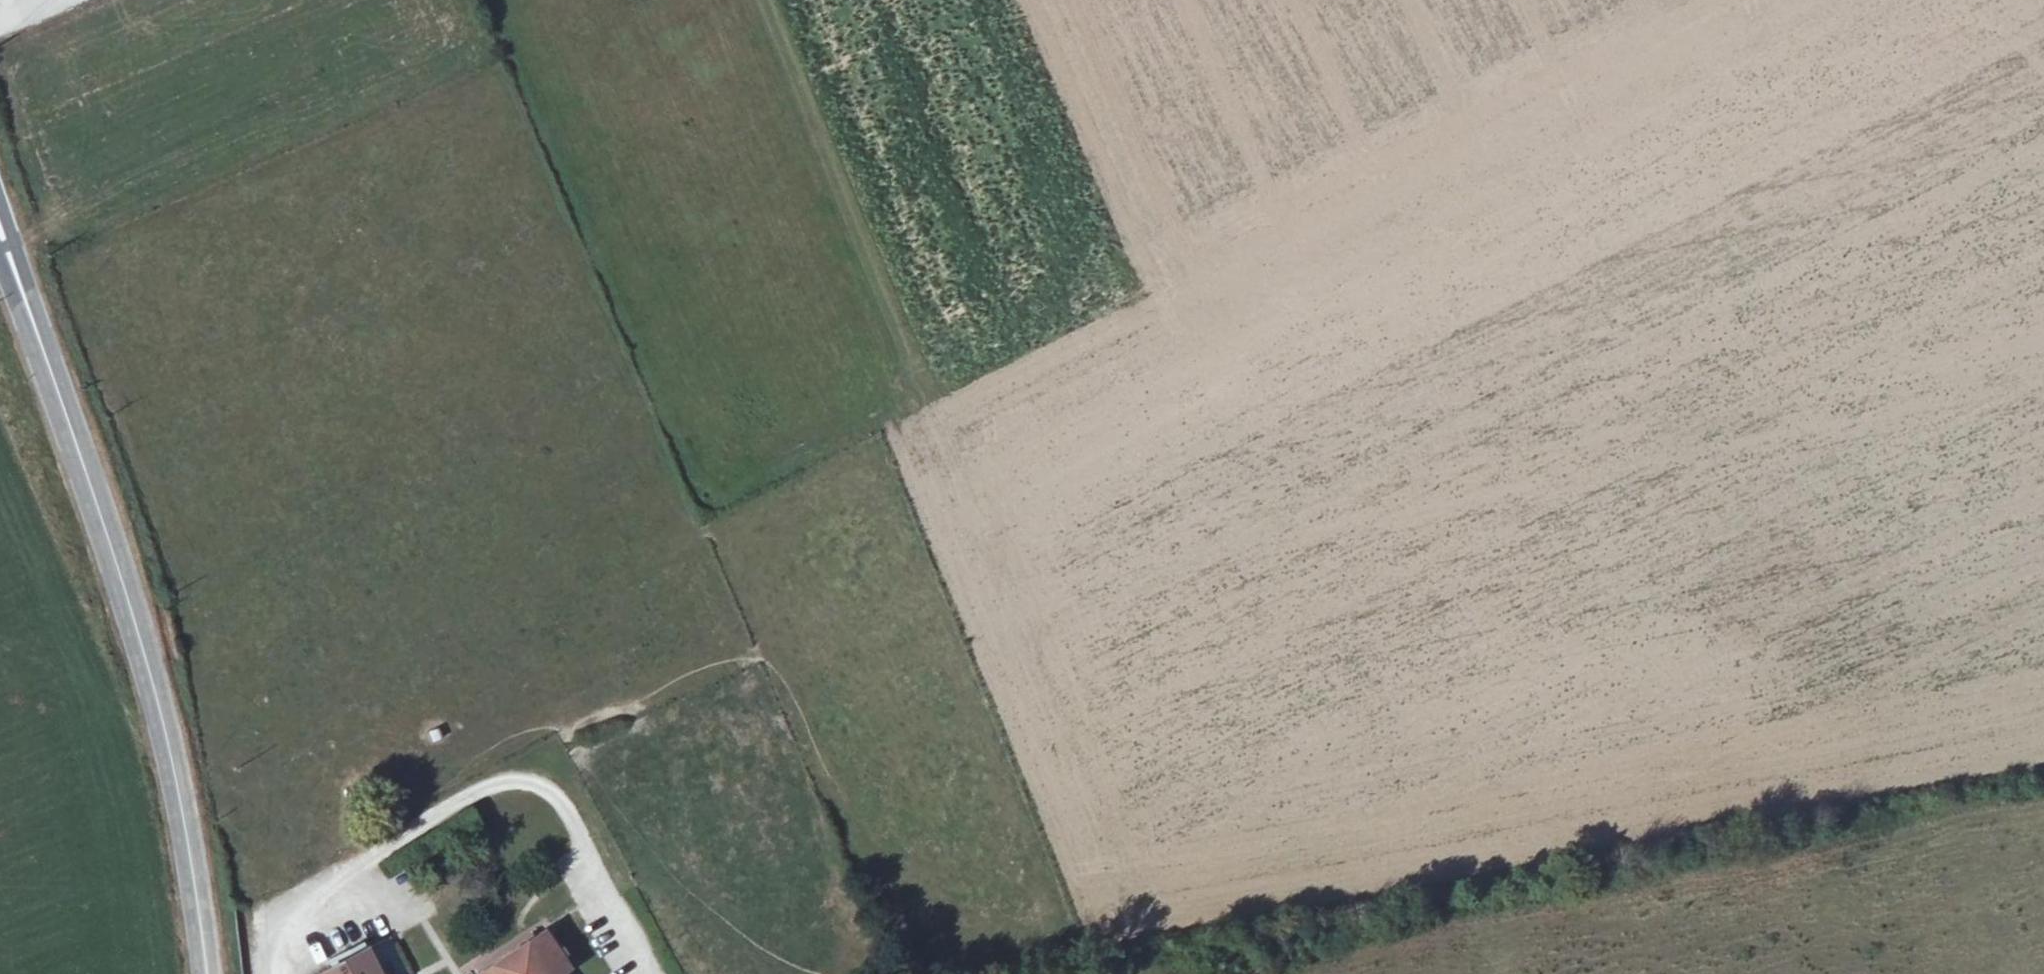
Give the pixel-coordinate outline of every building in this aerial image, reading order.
[(492,955),(503,973),(553,973),(570,965),(548,925),(492,955)] [(309,966),(313,973),(372,973),(357,943),(309,966)] [(478,963),(484,973),(503,973),(492,955),(478,963)]
